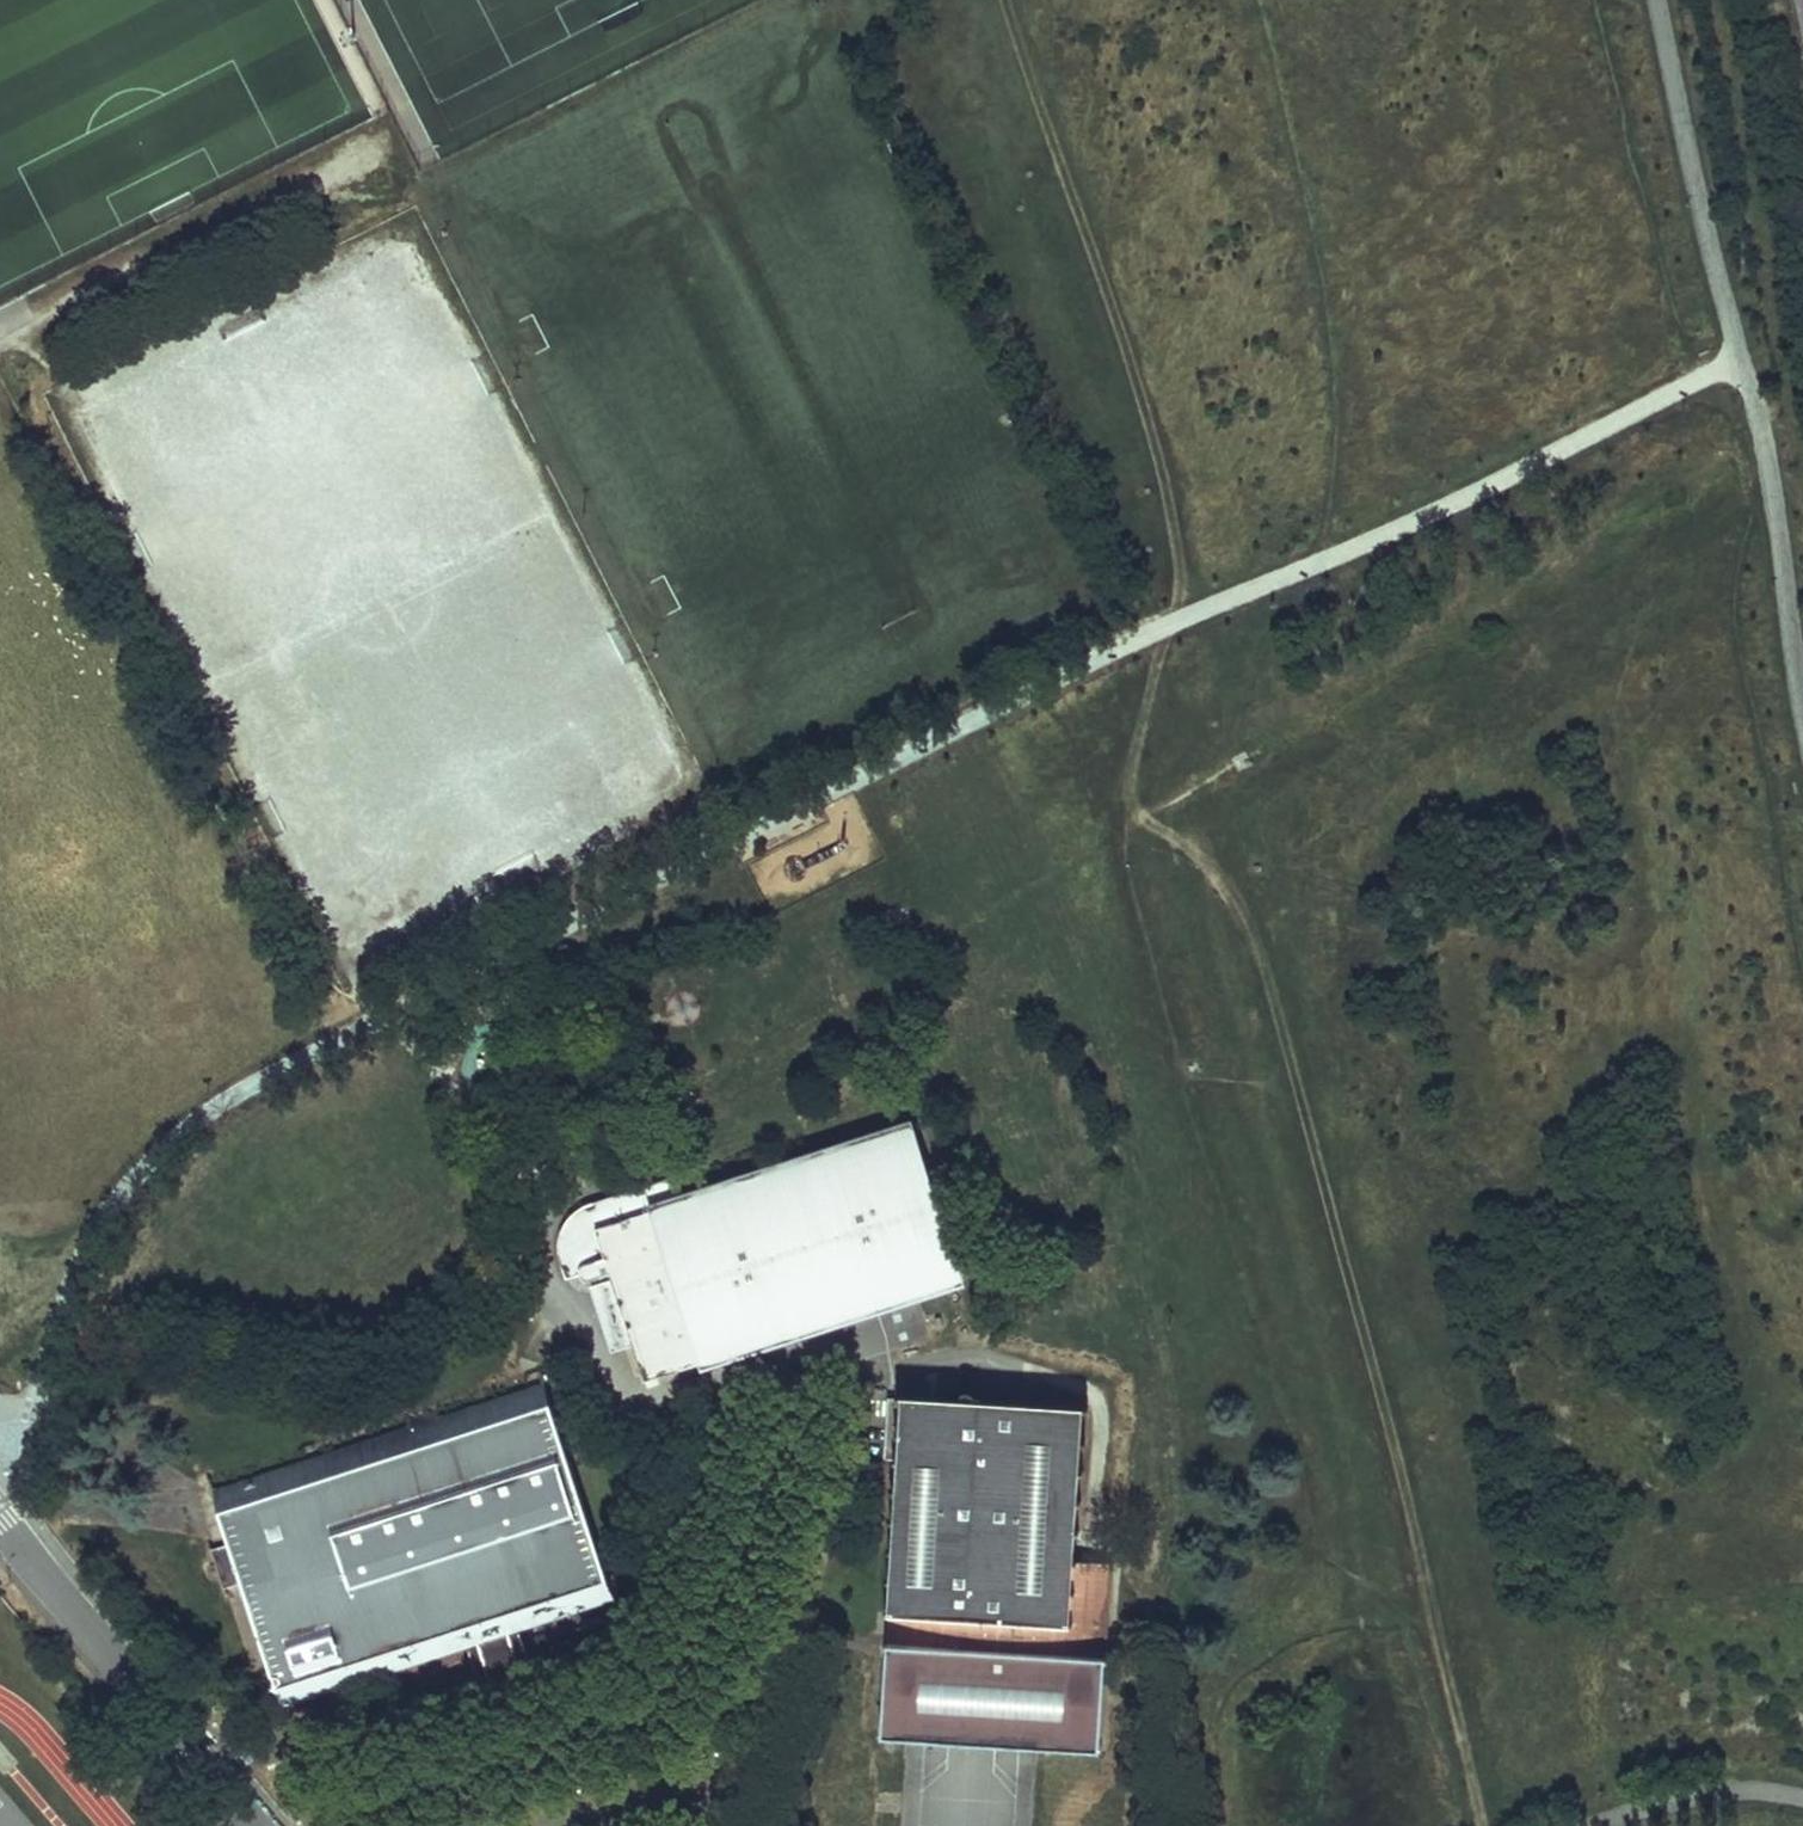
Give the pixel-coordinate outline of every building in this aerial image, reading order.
[(678,1369),(961,1277),(911,1125),(689,1198),(681,1174),(595,1202),(590,1204),(585,1207),(580,1211),(575,1215),(572,1220),(568,1225),(566,1230),(564,1236),(563,1242),(562,1248),(563,1254),(564,1260),(565,1263),(570,1278),(583,1273),(584,1275),(585,1277),(587,1278),(589,1279),(592,1279),(593,1279),(613,1272),(647,1374),(677,1364),(678,1369)] [(624,1597),(557,1380),(222,1483),(289,1700),(487,1639),(520,1629),(624,1597)] [(888,1448),(901,1449),(904,1408),(905,1398),(891,1397),(888,1448)] [(904,1408),(901,1449),(892,1612),(891,1623),(890,1644),(889,1652),(887,1691),(884,1737),(907,1739),(1038,1746),(1102,1750),(1107,1666),(1108,1657),(1114,1564),(1076,1561),(1085,1409),(1008,1404),(997,1403),(905,1398),(904,1408)] [(533,1672),(520,1629),(487,1639),(500,1682),(533,1672)]
